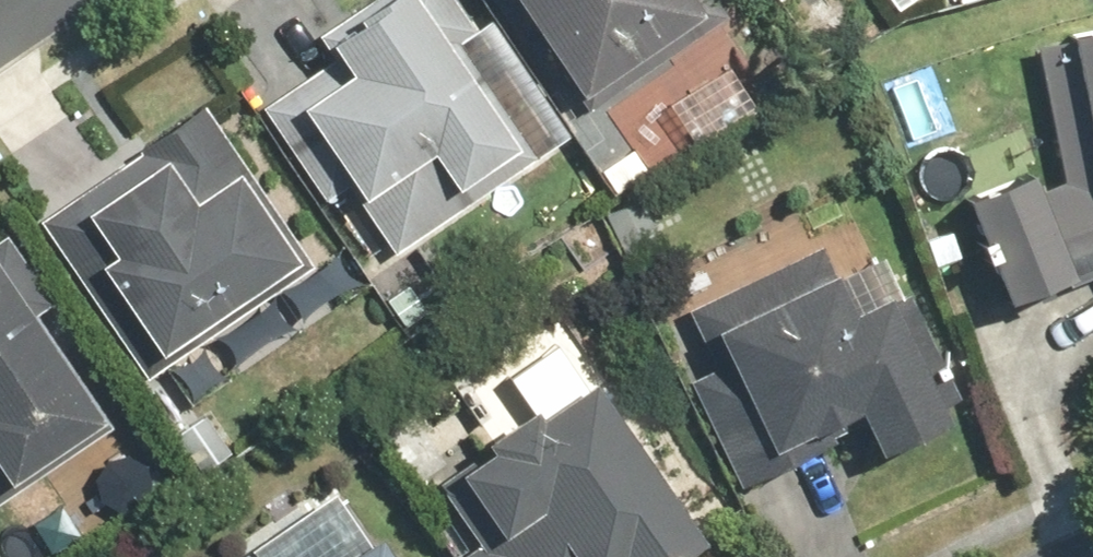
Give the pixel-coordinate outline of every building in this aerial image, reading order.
[(344,22),(347,29),(315,49),(336,82),(287,113),(345,200),(323,214),(353,260),(526,145),(511,124),(498,133),(442,47),(453,39),(428,0),(377,0),(344,22)] [(718,18),(706,0),(494,0),(571,116),(718,18)] [(891,15),(914,0),(881,0),(891,15)] [(1033,52),(1058,180),(1032,191),(1024,176),(961,206),(962,212),(1000,305),(1092,274),(1092,40),(1033,52)] [(38,221),(143,380),(306,272),(200,113),(38,221)] [(860,264),(847,236),(688,304),(768,493),(954,413),(886,253),(860,264)] [(98,429),(28,324),(51,309),(4,238),(0,240),(0,493),(98,429)] [(466,556),(687,556),(698,550),(587,383),(538,415),(534,409),(473,450),(478,456),(449,475),(489,534),(462,551),(466,556)] [(337,492),(241,556),(380,556),(337,492)]
